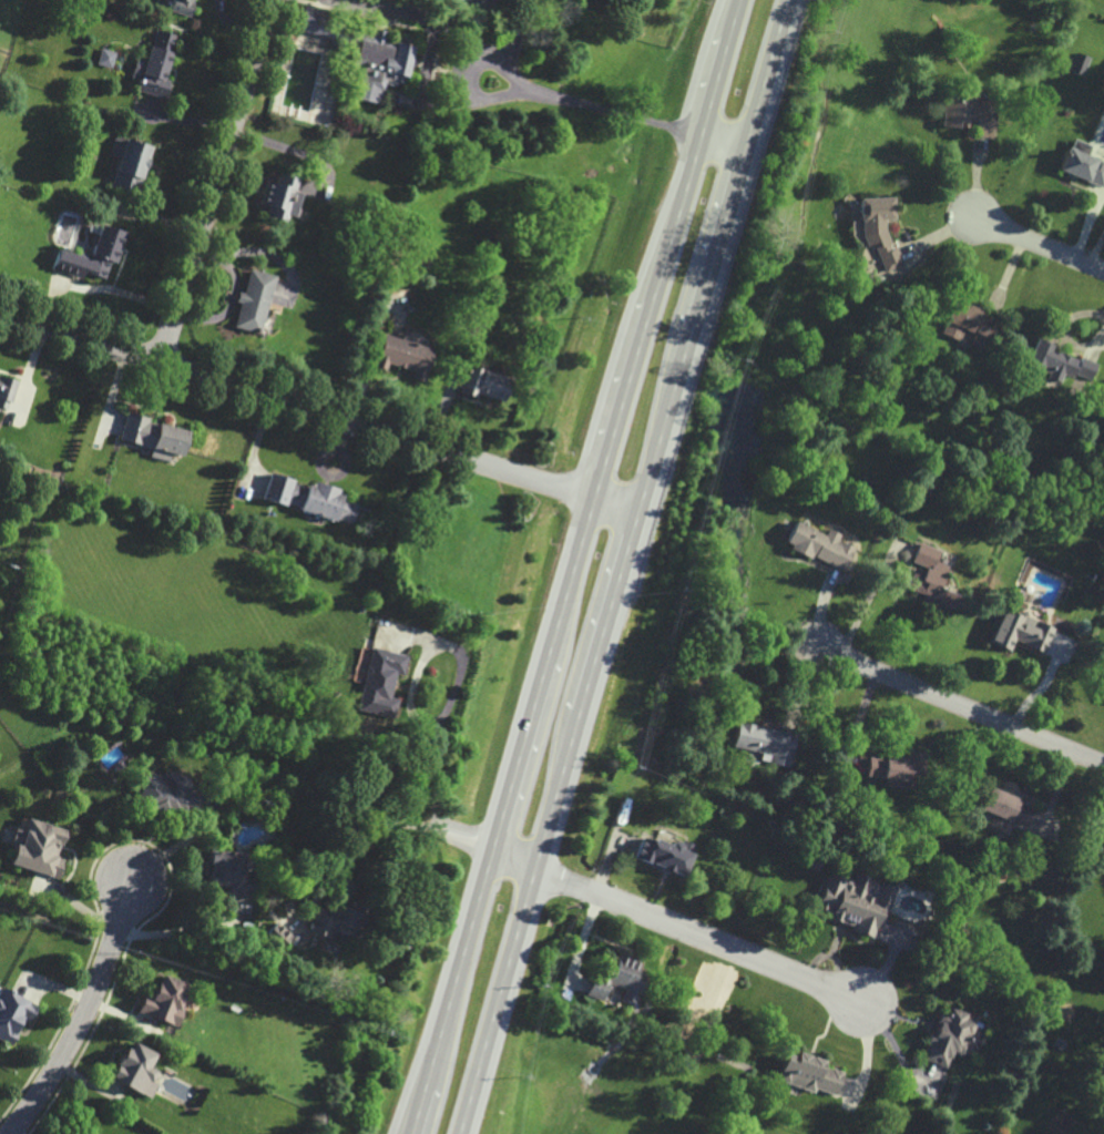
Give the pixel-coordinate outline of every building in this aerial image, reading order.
[(193,0),(170,0),(167,11),(188,17),(193,0)] [(297,30),(329,38),(334,13),(303,6),(297,30)] [(411,46),(384,40),(385,31),(372,29),(370,38),(359,35),(353,66),(357,67),(351,98),(379,104),(383,80),(404,84),(411,46)] [(176,35),(154,30),(146,61),(135,59),(130,77),(138,79),(135,91),(164,98),(168,81),(164,80),(176,35)] [(96,63),(110,68),(115,52),(100,48),(96,63)] [(938,126),(971,130),(976,92),(956,89),(955,97),(942,95),(938,126)] [(148,145),(113,137),(108,155),(118,157),(110,187),(136,194),(148,145)] [(1102,187),(1103,182),(1103,162),(1085,156),(1089,145),(1069,138),(1057,171),(1102,187)] [(283,223),(286,214),(293,217),(300,194),(293,192),(297,178),(289,176),(285,187),(266,181),(258,203),(267,206),(264,217),(283,223)] [(884,272),(902,265),(883,221),(883,219),(893,219),(892,197),(858,198),(859,232),(865,245),(873,245),(884,272)] [(124,232),(99,224),(89,258),(58,249),(52,270),(81,279),(83,272),(105,278),(110,262),(115,264),(124,232)] [(274,276),(248,269),(242,293),(240,293),(231,327),(259,334),(274,276)] [(997,317),(950,300),(938,333),(957,340),(961,329),(989,340),(997,317)] [(373,366),(385,370),(386,364),(413,371),(410,378),(423,382),(432,348),(382,334),(373,366)] [(1027,366),(1049,373),(1047,378),(1060,382),(1063,372),(1090,381),(1096,364),(1050,349),(1052,343),(1036,338),(1027,366)] [(511,378),(467,364),(458,392),(477,398),(478,393),(504,402),(511,378)] [(0,376),(0,405),(10,408),(17,380),(0,376)] [(187,429),(126,414),(120,440),(152,448),(150,457),(169,461),(171,453),(181,456),(187,429)] [(358,502),(336,496),(338,490),(307,481),(299,511),(352,525),(358,502)] [(845,571),(855,547),(838,540),(840,534),(827,528),(825,534),(794,521),(784,546),(845,571)] [(941,589),(949,566),(935,561),(939,550),(918,542),(911,562),(926,567),(922,576),(912,573),(907,589),(924,595),(922,602),(940,609),(942,604),(953,608),(957,595),(941,589)] [(1054,628),(1003,608),(989,642),(1010,651),(1014,641),(1044,653),(1054,628)] [(407,655),(369,647),(357,709),(395,717),(398,699),(390,697),(395,673),(403,675),(407,655)] [(732,747),(761,753),(760,761),(789,766),(796,733),(737,722),(732,747)] [(868,754),(865,775),(885,778),(884,785),(896,786),(897,781),(921,784),(925,753),(907,750),(906,759),(868,754)] [(200,784),(141,783),(140,809),(199,810),(200,784)] [(1027,827),(1034,805),(988,788),(980,810),(993,814),(989,825),(1005,831),(1009,820),(1027,827)] [(65,829),(27,818),(23,830),(15,828),(10,846),(13,847),(8,864),(58,878),(64,859),(57,857),(65,829)] [(682,876),(694,845),(680,839),(677,847),(642,834),(633,858),(682,876)] [(242,883),(243,852),(208,851),(207,885),(218,885),(218,898),(252,899),(252,883),(242,883)] [(893,886),(857,875),(856,878),(828,869),(816,909),(830,913),(828,921),(878,936),(893,886)] [(318,901),(309,932),(355,946),(364,915),(318,901)] [(279,953),(293,935),(275,922),(262,940),(279,953)] [(585,995),(602,1001),(607,985),(624,990),(621,999),(636,1003),(645,975),(636,972),(640,962),(609,952),(600,981),(591,978),(585,995)] [(137,1013),(178,1025),(186,1000),(183,999),(187,983),(160,975),(152,1000),(142,997),(137,1013)] [(34,1003),(3,990),(0,997),(0,1039),(16,1045),(34,1003)] [(921,1059),(946,1068),(952,1051),(964,1055),(975,1023),(966,1020),(968,1013),(949,1007),(946,1016),(941,1014),(933,1037),(929,1036),(921,1059)] [(156,1054),(130,1041),(111,1078),(151,1098),(158,1083),(152,1080),(157,1071),(149,1067),(156,1054)] [(835,1095),(842,1072),(823,1066),(824,1060),(796,1052),(794,1060),(783,1057),(776,1081),(813,1092),(814,1089),(835,1095)]
